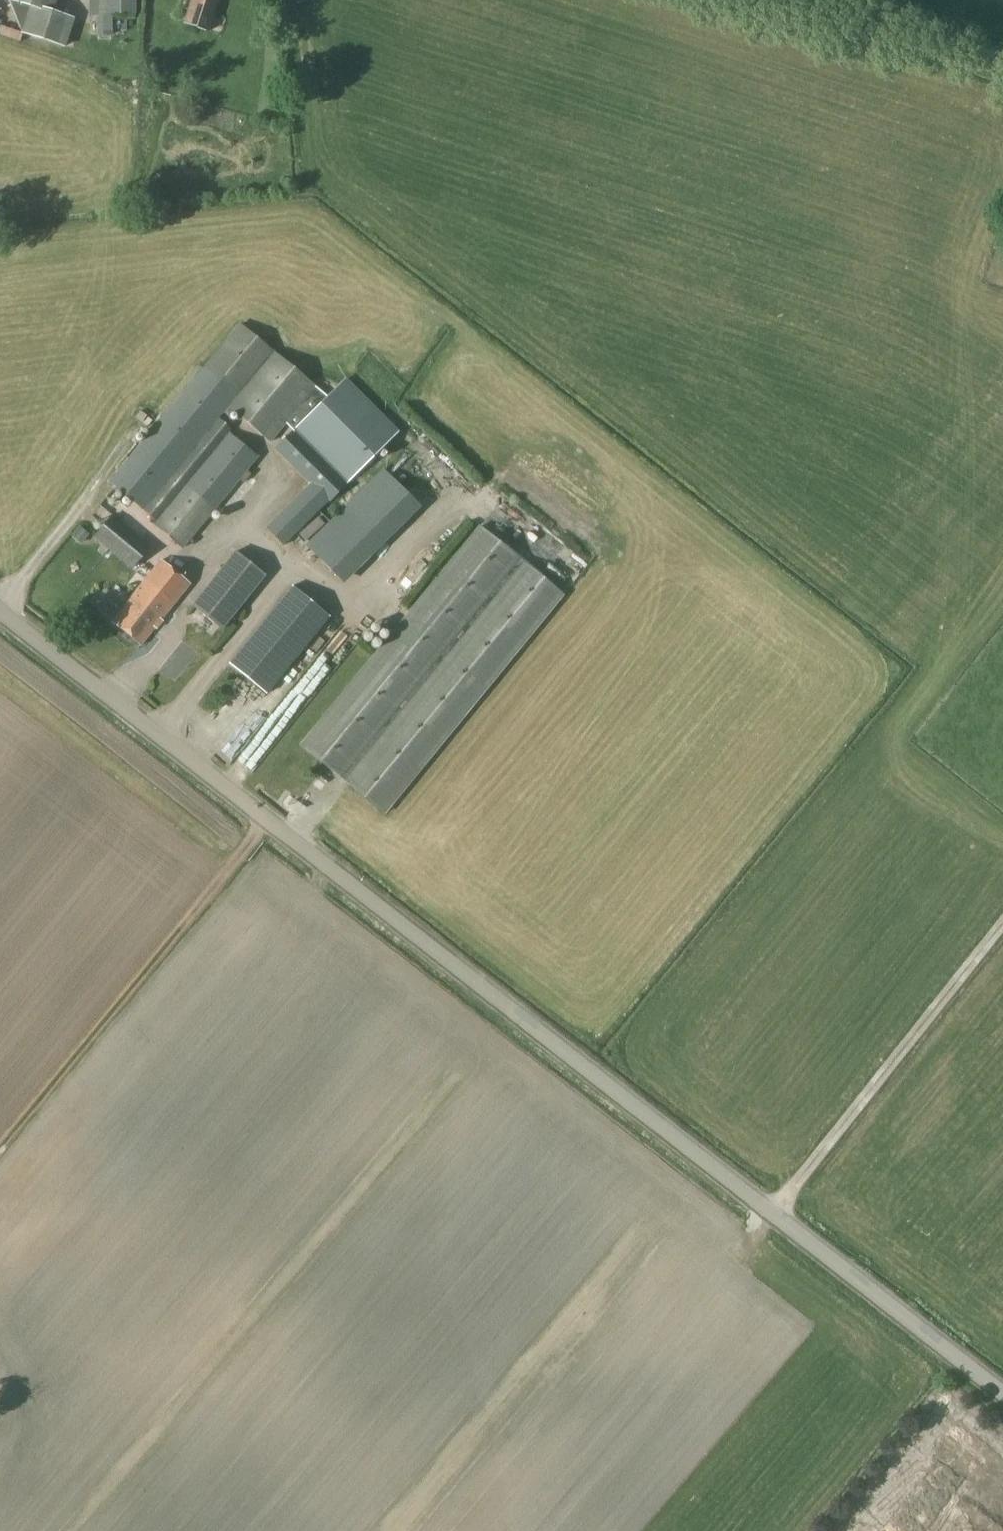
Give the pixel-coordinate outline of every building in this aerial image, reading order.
[(27,35),(64,47),(73,19),(52,12),(56,0),(8,0),(8,1),(21,33),(27,35)] [(112,15),(135,15),(135,0),(104,0),(104,16),(97,16),(97,35),(113,35),(112,15)] [(182,23),(206,30),(216,0),(190,0),(182,23)] [(269,440),(283,423),(313,386),(237,325),(110,482),(185,543),(256,454),(215,420),(227,406),(269,440)] [(293,433),(277,450),(311,483),(268,527),(285,544),(397,429),(348,379),(328,400),(313,386),(283,423),(293,433)] [(345,584),(423,506),(382,468),(306,545),(345,584)] [(133,566),(148,546),(111,518),(96,537),(133,566)] [(384,813),(563,595),(480,527),(302,746),(384,813)] [(78,530),(73,537),(80,543),(86,536),(78,530)] [(222,629),(264,575),(234,551),(192,605),(222,629)] [(141,645),(190,584),(160,561),(112,621),(141,645)] [(266,693),(329,615),(292,585),(229,663),(266,693)]
